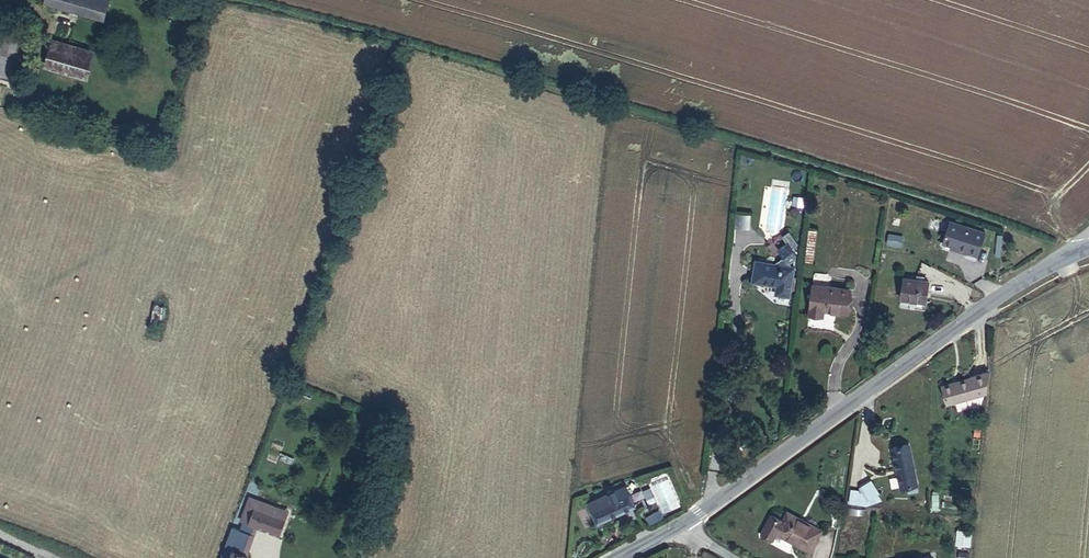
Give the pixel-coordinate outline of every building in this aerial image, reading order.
[(109,0),(46,0),(46,2),(104,18),(109,0)] [(5,33),(0,51),(0,78),(10,81),(10,80),(21,38),(21,37),(5,33)] [(21,38),(10,80),(17,81),(28,40),(21,38)] [(54,46),(47,67),(74,75),(80,54),(54,46)] [(80,54),(74,75),(87,79),(93,58),(80,54)] [(771,187),(768,232),(783,233),(786,188),(771,187)] [(803,207),(804,198),(794,197),(793,205),(803,207)] [(751,226),(751,216),(741,216),(741,226),(751,226)] [(986,233),(950,221),(943,244),(957,249),(957,251),(966,254),(967,253),(978,257),(986,233)] [(817,231),(809,230),(806,262),(813,262),(817,231)] [(776,294),(790,296),(795,267),(793,267),(790,263),(796,259),(797,254),(793,247),(799,243),(790,231),(783,236),(787,242),(778,248),(787,260),(782,265),(756,261),(753,282),(778,286),(776,294)] [(889,234),(887,244),(901,246),(902,237),(889,234)] [(927,302),(929,281),(905,278),(902,299),(927,302)] [(847,314),(850,289),(813,285),(809,315),(823,317),(824,311),(847,314)] [(988,393),(990,373),(943,386),(948,404),(988,393)] [(918,491),(909,445),(894,448),(902,489),(908,488),(909,493),(918,491)] [(852,490),(850,503),(858,504),(858,502),(866,504),(867,501),(879,495),(872,481),(860,487),(863,492),(852,490)] [(598,522),(636,505),(626,485),(608,493),(606,489),(587,498),(598,522)] [(243,508),(240,516),(265,526),(268,517),(243,508)] [(661,511),(646,517),(650,526),(664,519),(661,511)] [(585,528),(592,525),(586,512),(579,515),(585,528)] [(788,512),(783,521),(772,515),(760,536),(772,542),(777,534),(811,552),(823,530),(788,512)] [(248,555),(243,553),(250,535),(262,540),(267,526),(265,526),(240,516),(238,515),(222,557),(247,557),(248,555)] [(349,518),(347,526),(355,529),(357,520),(349,518)] [(345,534),(342,544),(350,546),(352,536),(345,534)] [(972,535),(958,534),(957,548),(971,549),(972,535)]
